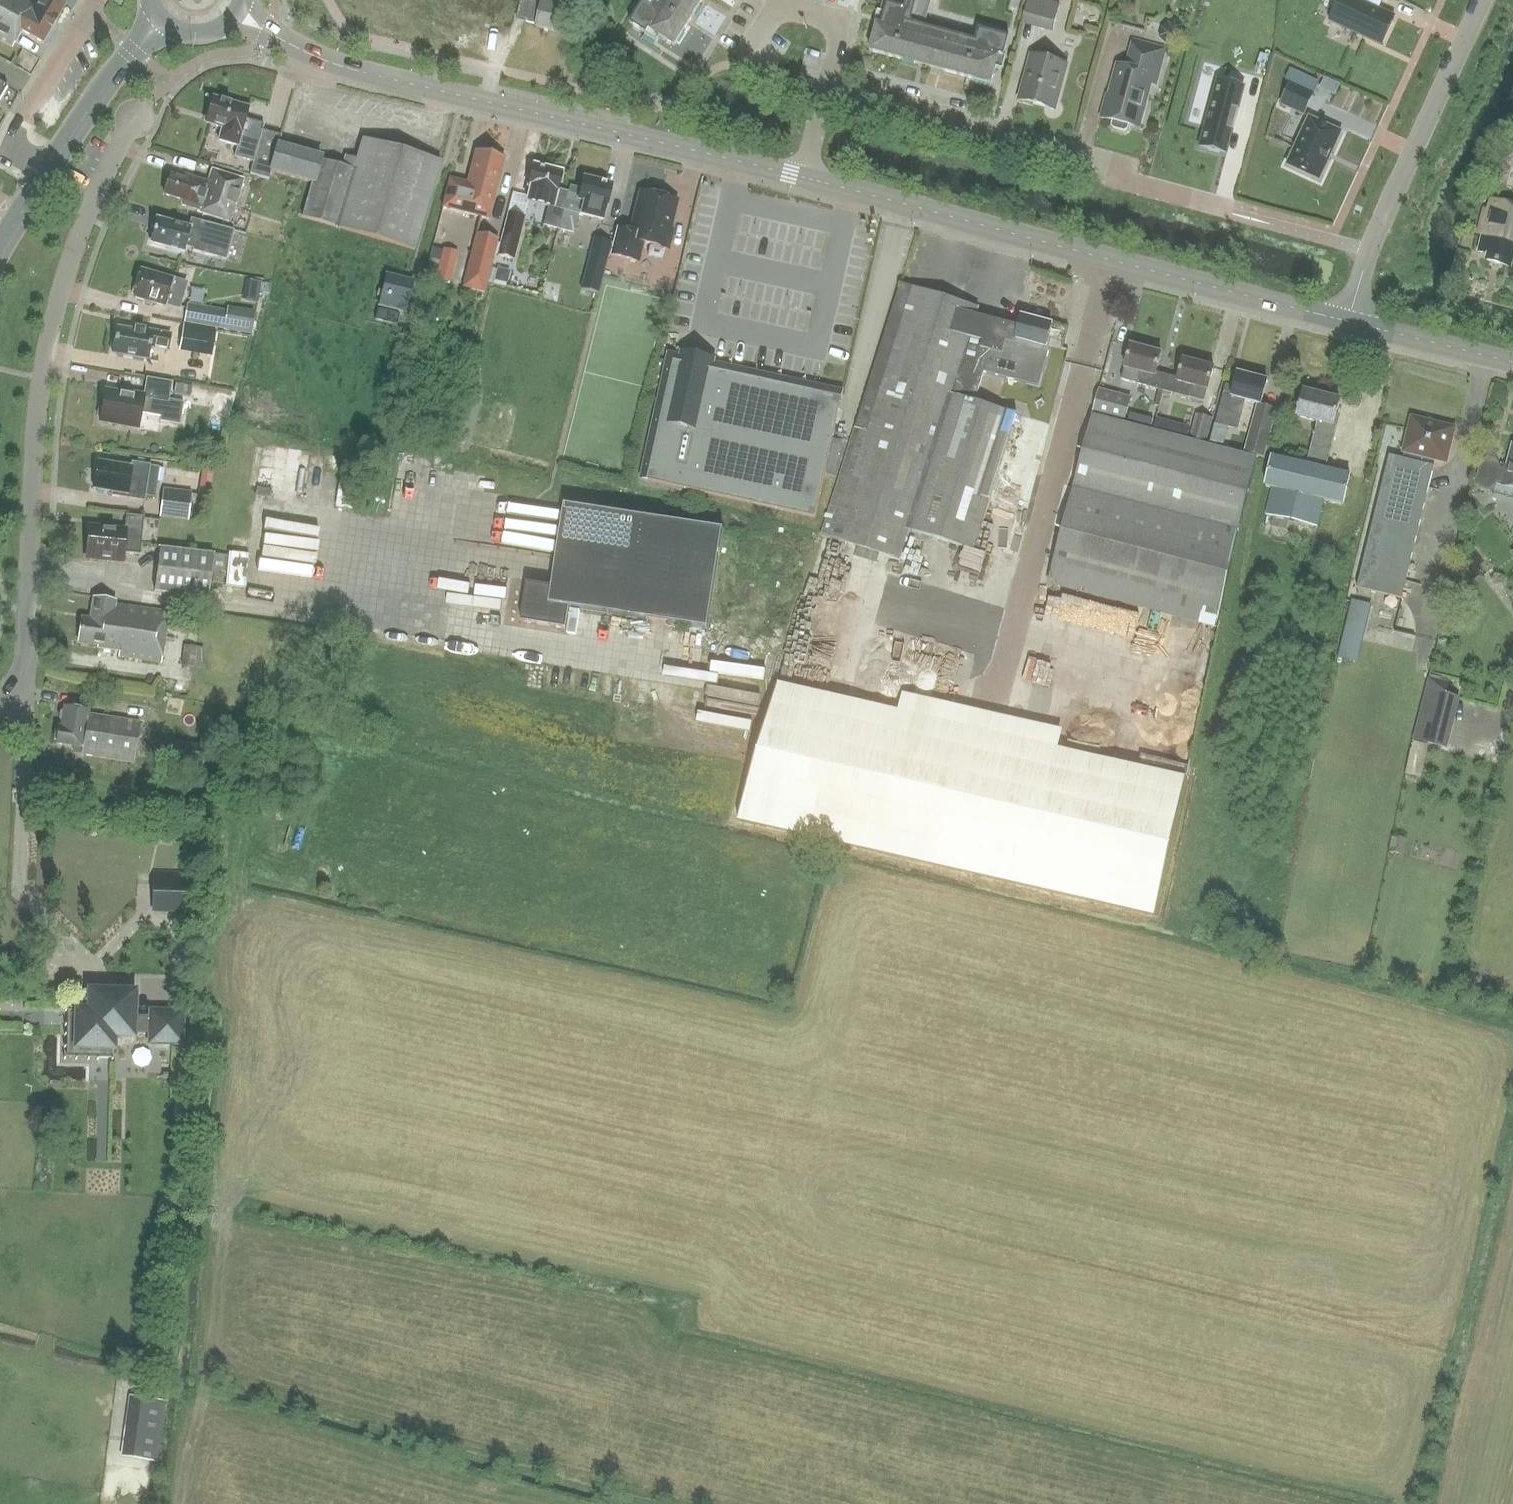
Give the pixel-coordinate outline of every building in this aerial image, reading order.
[(55,22),(64,6),(54,0),(32,0),(28,5),(19,0),(0,0),(0,3),(19,13),(17,16),(22,18),(23,16),(29,19),(33,10),(55,22)] [(574,0),(543,0),(542,5),(530,2),(525,22),(537,25),(536,29),(565,36),(574,0)] [(658,4),(652,0),(646,0),(630,24),(647,35),(650,30),(676,46),(705,0),(660,0),(658,4)] [(1010,38),(980,30),(977,41),(926,28),(933,0),(885,0),(871,52),(992,85),(1000,56),(1005,58),(1010,38)] [(1023,20),(1054,29),(1061,5),(1044,0),(1029,0),(1023,20)] [(1395,16),(1359,0),(1339,0),(1329,21),(1381,45),(1395,16)] [(13,47),(22,31),(43,43),(55,22),(33,10),(29,19),(23,16),(22,18),(17,16),(19,13),(0,3),(0,39),(13,47)] [(1140,128),(1146,106),(1151,85),(1157,87),(1167,48),(1132,39),(1124,68),(1120,66),(1112,97),(1108,96),(1102,118),(1115,121),(1113,127),(1115,129),(1125,132),(1127,131),(1129,125),(1140,128)] [(1055,110),(1068,66),(1033,57),(1021,101),(1055,110)] [(1291,69),(1286,81),(1292,83),(1313,93),(1319,82),(1291,69)] [(1218,79),(1199,148),(1227,155),(1245,86),(1218,79)] [(1292,83),(1282,105),(1303,115),(1313,93),(1292,83)] [(207,111),(209,113),(206,124),(221,128),(217,142),(237,147),(233,158),(252,163),(249,174),(268,179),(281,136),(261,130),(262,125),(245,120),(248,109),(228,103),(228,104),(212,99),(211,102),(210,102),(207,111)] [(1309,118),(1287,165),(1319,180),(1341,132),(1309,118)] [(385,140),(383,145),(363,140),(357,160),(346,157),(343,167),(321,161),(322,158),(278,145),(271,171),(312,183),(302,218),(415,251),(441,162),(422,157),(423,151),(420,148),(389,139),(385,140)] [(486,152),(485,153),(476,151),(467,184),(450,179),(442,208),(489,220),(505,158),(495,156),(495,154),(494,153),(493,152),(491,151),(489,151),(487,151),(486,152)] [(562,220),(568,193),(557,191),(562,173),(534,166),(528,189),(530,192),(528,201),(549,206),(544,226),(559,229),(562,220)] [(230,223),(244,180),(213,170),(208,183),(186,176),(185,180),(171,175),(165,195),(184,201),(183,205),(200,211),(199,213),(230,223)] [(568,193),(562,220),(559,229),(575,233),(580,214),(604,220),(612,185),(584,178),(582,189),(570,186),(568,193)] [(638,262),(643,243),(670,250),(674,231),(670,230),(677,201),(642,193),(632,233),(617,229),(611,255),(638,262)] [(1483,237),(1479,252),(1489,255),(1488,261),(1510,266),(1512,256),(1512,205),(1486,198),(1477,235),(1483,237)] [(497,256),(514,260),(525,217),(508,213),(497,256)] [(226,258),(234,230),(202,222),(199,232),(191,230),(191,229),(157,219),(150,243),(169,249),(168,252),(181,256),(182,252),(185,253),(186,245),(195,247),(194,249),(226,258)] [(477,233),(463,288),(484,293),(498,239),(477,233)] [(580,289),(599,294),(612,243),(594,238),(580,289)] [(436,279),(451,283),(459,253),(443,249),(436,279)] [(506,271),(495,268),(492,281),(505,284),(507,274),(506,271)] [(132,294),(135,296),(134,298),(166,307),(167,302),(180,305),(185,288),(172,285),(174,279),(142,270),(137,288),(134,288),(132,294)] [(414,281),(386,274),(378,308),(406,314),(414,281)] [(261,299),(261,280),(249,280),(249,299),(261,299)] [(910,530),(978,315),(980,309),(901,284),(822,536),(900,561),(910,530)] [(201,326),(246,335),(251,336),(255,312),(228,307),(227,311),(187,304),(184,323),(201,326)] [(374,321),(396,326),(399,315),(377,310),(374,321)] [(975,550),(990,501),(1016,415),(975,402),(982,381),(997,386),(999,381),(1005,377),(1008,367),(1009,367),(1013,353),(1029,358),(1033,344),(1047,348),(1053,325),(1023,316),(1019,328),(978,315),(910,530),(975,550)] [(216,330),(184,324),(179,351),(212,356),(216,330)] [(169,351),(172,333),(134,326),(133,331),(117,328),(113,354),(149,361),(152,348),(169,351)] [(1125,368),(1122,380),(1137,384),(1165,391),(1168,379),(1156,376),(1162,354),(1131,346),(1125,368)] [(1204,402),(1207,390),(1210,391),(1216,369),(1184,360),(1178,382),(1168,379),(1165,391),(1204,402)] [(816,518),(842,398),(671,361),(645,481),(816,518)] [(1262,405),(1268,383),(1239,375),(1233,397),(1224,394),(1216,425),(1239,431),(1246,401),(1262,405)] [(184,403),(170,401),(173,383),(147,378),(144,395),(133,393),(132,399),(105,394),(103,408),(100,409),(99,416),(101,418),(100,422),(139,429),(142,414),(161,418),(160,422),(179,425),(184,403)] [(208,398),(210,389),(180,383),(178,392),(208,398)] [(1131,397),(1099,389),(1092,415),(1124,423),(1131,397)] [(1326,470),(1337,426),(1335,426),(1341,401),(1304,392),(1298,417),(1318,422),(1308,467),(1273,458),(1267,486),(1275,488),(1268,515),(1317,527),(1323,499),(1344,504),(1351,476),(1326,470)] [(1257,405),(1244,452),(1265,458),(1277,411),(1257,405)] [(1211,418),(1196,414),(1189,441),(1204,444),(1211,418)] [(1075,488),(1240,531),(1258,460),(1093,418),(1075,488)] [(1404,459),(1390,456),(1358,589),(1402,599),(1435,467),(1430,465),(1432,458),(1446,462),(1454,429),(1413,419),(1404,459)] [(1498,482),(1498,485),(1512,488),(1512,446),(1508,466),(1503,465),(1502,470),(1500,470),(1497,463),(1489,461),(1483,465),(1479,481),(1482,488),(1490,490),(1496,485),(1497,482),(1498,482)] [(132,467),(98,463),(94,489),(113,492),(113,496),(129,499),(130,493),(147,495),(150,465),(133,463),(132,467)] [(1051,580),(1216,622),(1240,531),(1075,488),(1051,580)] [(191,492),(164,489),(161,517),(188,521),(191,492)] [(709,629),(724,530),(566,506),(553,590),(528,586),(523,622),(567,629),(570,608),(709,629)] [(90,527),(87,559),(122,562),(123,554),(139,555),(143,519),(125,517),(124,530),(90,527)] [(226,579),(228,556),(160,548),(155,592),(210,598),(213,577),(226,579)] [(162,664),(169,613),(116,606),(117,602),(94,599),(91,620),(82,618),(79,643),(98,646),(97,649),(120,652),(119,658),(162,664)] [(1372,605),(1352,600),(1347,624),(1367,629),(1372,605)] [(1364,640),(1344,636),(1338,659),(1358,664),(1364,640)] [(204,648),(184,646),(181,667),(201,669),(204,648)] [(1445,697),(1449,684),(1428,679),(1424,692),(1445,697)] [(738,821),(1155,916),(1186,779),(778,685),(738,821)] [(80,754),(134,763),(140,724),(89,716),(90,712),(65,708),(64,712),(61,713),(60,720),(63,723),(62,726),(59,726),(59,731),(56,732),(55,739),(57,741),(56,745),(81,749),(80,754)] [(732,733),(734,724),(683,712),(681,721),(732,733)] [(186,872),(153,871),(152,902),(185,903),(186,872)] [(182,1043),(182,1013),(152,1012),(152,1019),(134,1018),(134,998),(110,997),(111,992),(90,992),(89,1011),(77,1011),(76,1048),(114,1049),(114,1037),(133,1037),(133,1033),(151,1033),(151,1043),(182,1043)] [(129,1396),(121,1456),(156,1461),(164,1401),(129,1396)]
